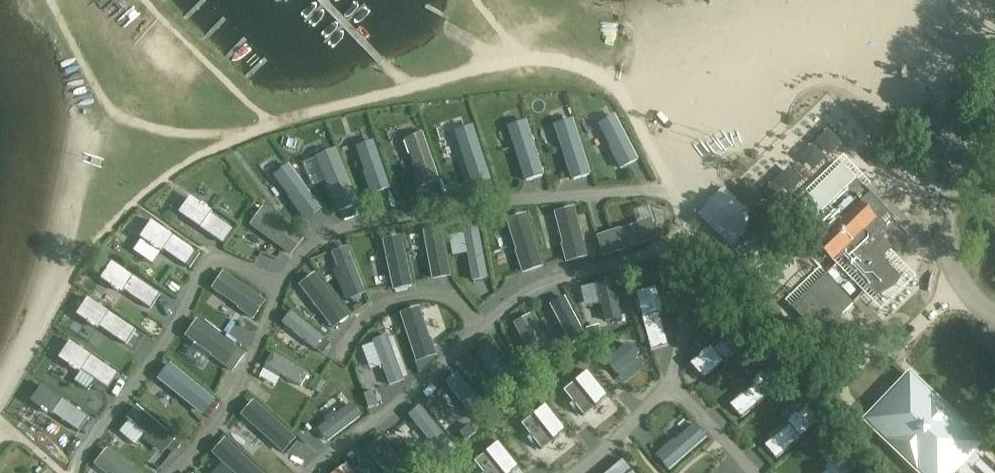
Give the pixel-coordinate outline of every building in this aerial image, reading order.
[(122,14),(135,0),(107,0),(122,14)] [(612,153),(620,169),(638,159),(615,116),(610,120),(607,119),(600,123),(599,127),(603,134),(605,134),(612,147),(616,148),(614,152),(612,153)] [(566,123),(564,122),(557,124),(555,128),(557,136),(559,137),(571,174),(588,169),(573,121),(566,123)] [(524,176),(541,171),(526,122),(520,124),(518,123),(510,126),(508,130),(510,137),(512,138),(524,176)] [(472,181),(488,175),(473,127),(465,130),(465,128),(454,131),(457,142),(459,142),(472,181)] [(832,131),(810,153),(807,150),(782,176),(803,196),(849,147),(832,131)] [(417,136),(414,135),(407,138),(405,142),(408,149),(410,150),(415,164),(419,166),(417,169),(414,170),(420,186),(439,180),(423,134),(417,136)] [(361,158),(366,171),(369,173),(367,177),(365,178),(371,194),(390,187),(374,142),(368,144),(366,143),(358,145),(356,149),(359,157),(361,158)] [(339,206),(355,199),(335,153),(327,156),(326,154),(316,158),(321,168),(323,167),(339,206)] [(302,216),(318,204),(289,166),(284,170),(282,169),(275,174),(275,178),(279,185),(282,185),(290,197),(295,197),(294,201),(292,203),(302,216)] [(903,278),(884,259),(894,249),(879,233),(895,218),(867,189),(866,190),(856,180),(842,166),(794,212),(808,226),(808,227),(878,298),(897,288),(903,278)] [(199,228),(221,243),(232,228),(190,199),(179,215),(189,222),(188,224),(194,228),(195,226),(199,229),(199,228)] [(264,208),(251,225),(291,255),(304,237),(264,208)] [(558,213),(556,216),(558,224),(560,225),(564,239),(566,241),(565,245),(562,245),(567,262),(585,258),(573,211),(568,212),(566,211),(558,213)] [(509,220),(508,224),(510,231),(512,232),(517,246),(520,248),(519,252),(516,252),(522,273),(541,267),(524,217),(519,219),(517,218),(509,220)] [(620,230),(600,236),(607,254),(655,237),(653,232),(654,230),(652,222),(648,220),(641,223),(640,225),(626,230),(624,233),(620,232),(620,230)] [(162,251),(162,250),(186,266),(196,251),(153,222),(142,237),(152,244),(151,246),(157,250),(158,248),(162,251)] [(541,264),(556,261),(551,231),(536,233),(541,264)] [(271,278),(282,264),(249,239),(238,253),(271,278)] [(489,273),(486,252),(471,255),(474,275),(489,273)] [(438,275),(453,275),(453,256),(438,256),(438,275)] [(345,259),(336,267),(352,286),(361,278),(345,259)] [(145,306),(156,291),(114,262),(103,278),(113,285),(112,287),(118,291),(119,289),(123,292),(123,291),(145,306)] [(218,280),(214,287),(214,290),(221,295),(223,295),(235,303),(239,303),(240,306),(238,309),(254,320),(265,305),(224,275),(221,280),(218,280)] [(826,275),(791,308),(816,334),(851,301),(826,275)] [(654,291),(636,296),(652,351),(668,346),(659,314),(661,314),(660,310),(662,309),(660,302),(658,303),(654,291)] [(598,319),(632,308),(628,297),(594,308),(598,319)] [(89,298),(78,314),(89,321),(88,323),(94,327),(95,325),(98,328),(99,327),(121,342),(131,327),(89,298)] [(243,343),(254,325),(212,299),(203,313),(222,324),(219,328),(243,343)] [(724,327),(738,320),(731,306),(717,312),(724,327)] [(419,309),(401,315),(417,363),(437,356),(432,339),(430,340),(419,309)] [(563,324),(582,356),(594,349),(576,317),(563,324)] [(215,356),(213,358),(228,368),(239,352),(199,324),(195,330),(193,330),(189,337),(189,341),(196,345),(198,345),(210,353),(214,352),(215,356)] [(702,357),(692,365),(705,379),(749,343),(738,329),(712,351),(711,349),(708,352),(707,350),(701,355),(702,357)] [(328,359),(331,347),(296,336),(293,348),(328,359)] [(81,370),(103,385),(113,370),(71,342),(61,358),(71,365),(70,366),(76,370),(77,369),(80,371),(81,370)] [(362,346),(351,351),(359,366),(369,361),(362,346)] [(199,411),(210,398),(171,366),(166,372),(165,370),(157,379),(166,386),(167,385),(199,411)] [(756,385),(731,406),(742,419),(786,383),(773,368),(764,376),(763,374),(757,379),(758,381),(755,383),(756,385)] [(731,396),(750,379),(741,369),(722,385),(731,396)] [(587,370),(562,390),(583,416),(595,406),(596,407),(602,403),(601,402),(609,397),(587,370)] [(975,445),(979,441),(916,381),(912,385),(907,381),(873,417),(877,421),(873,425),(923,472),(994,472),(994,465),(975,445)] [(52,413),(74,429),(84,414),(42,385),(32,401),(42,408),(41,409),(47,413),(48,412),(51,414),(52,413)] [(168,388),(157,401),(197,436),(208,423),(168,388)] [(459,393),(466,408),(477,403),(469,388),(459,393)] [(253,403),(241,416),(285,455),(296,442),(253,403)] [(546,404),(521,424),(541,450),(554,440),(555,441),(560,437),(560,436),(567,430),(546,404)] [(166,450),(175,439),(138,407),(128,419),(166,450)] [(791,425),(765,447),(776,460),(820,423),(808,408),(798,416),(797,415),(791,420),(793,421),(790,424),(791,425)] [(666,440),(664,438),(651,449),(664,464),(701,432),(697,428),(697,425),(691,419),(688,419),(681,424),(681,427),(670,436),(669,440),(666,440)] [(212,453),(236,472),(262,472),(264,472),(225,438),(212,453)] [(473,462),(482,472),(513,472),(519,468),(498,442),(473,462)] [(95,464),(106,472),(137,472),(108,449),(95,464)] [(825,472),(852,472),(857,469),(845,454),(835,462),(834,461),(828,466),(829,467),(826,470),(828,471),(825,472)] [(607,472),(635,472),(623,459),(607,472)]
